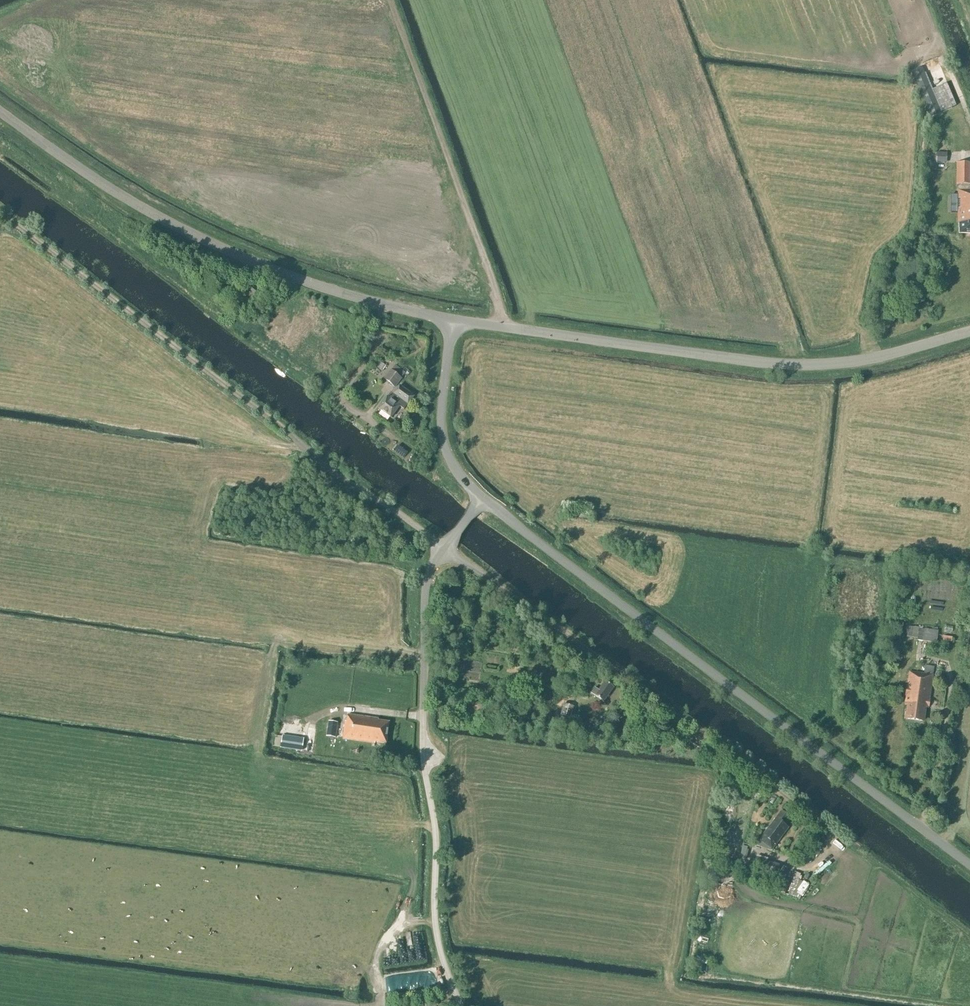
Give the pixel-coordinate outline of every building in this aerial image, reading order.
[(917,70),(911,73),(930,117),(936,114),(917,70)] [(942,85),(952,108),(956,106),(946,83),(942,85)] [(945,163),(945,152),(936,152),(936,163),(932,163),(932,171),(943,171),(943,164),(945,163)] [(956,163),(956,185),(959,184),(959,191),(958,191),(958,223),(959,223),(959,234),(969,234),(969,163),(956,163)] [(252,299),(258,291),(252,286),(246,295),(252,299)] [(386,366),(368,356),(365,361),(384,371),(386,366)] [(404,374),(395,367),(391,371),(397,375),(401,378),(404,374)] [(395,387),(401,378),(397,375),(390,370),(384,379),(395,387)] [(399,386),(396,390),(390,399),(387,397),(378,409),(391,418),(400,406),(404,409),(414,396),(399,386)] [(937,643),(939,631),(925,628),(924,629),(919,628),(908,626),(907,637),(917,638),(917,640),(937,643)] [(928,708),(932,675),(933,675),(934,667),(925,665),(924,674),(909,672),(905,705),(907,705),(906,719),(923,721),(925,707),(928,708)] [(604,702),(614,688),(605,682),(599,690),(595,688),(591,693),(604,702)] [(571,718),(574,706),(564,704),(560,716),(561,716),(559,727),(565,728),(568,718),(571,718)] [(346,722),(345,722),(343,739),(375,743),(375,742),(386,744),(389,722),(378,721),(378,719),(347,715),(346,722)] [(336,738),(338,723),(328,721),(326,737),(336,738)] [(304,751),(313,752),(314,744),(316,729),(308,728),(304,751)] [(275,736),(274,746),(281,747),(281,745),(282,737),(275,736)] [(302,750),(304,739),(282,736),(281,745),(281,747),(302,750)] [(757,794),(759,789),(748,784),(746,789),(757,794)] [(788,828),(784,825),(789,818),(781,812),(760,842),(772,851),(788,828)] [(781,882),(786,867),(768,861),(769,858),(758,855),(757,857),(756,857),(751,874),(776,881),(781,882)] [(723,860),(720,870),(729,872),(732,862),(723,860)] [(795,892),(801,896),(808,884),(802,880),(795,892)] [(705,965),(707,960),(696,955),(694,961),(705,965)]
